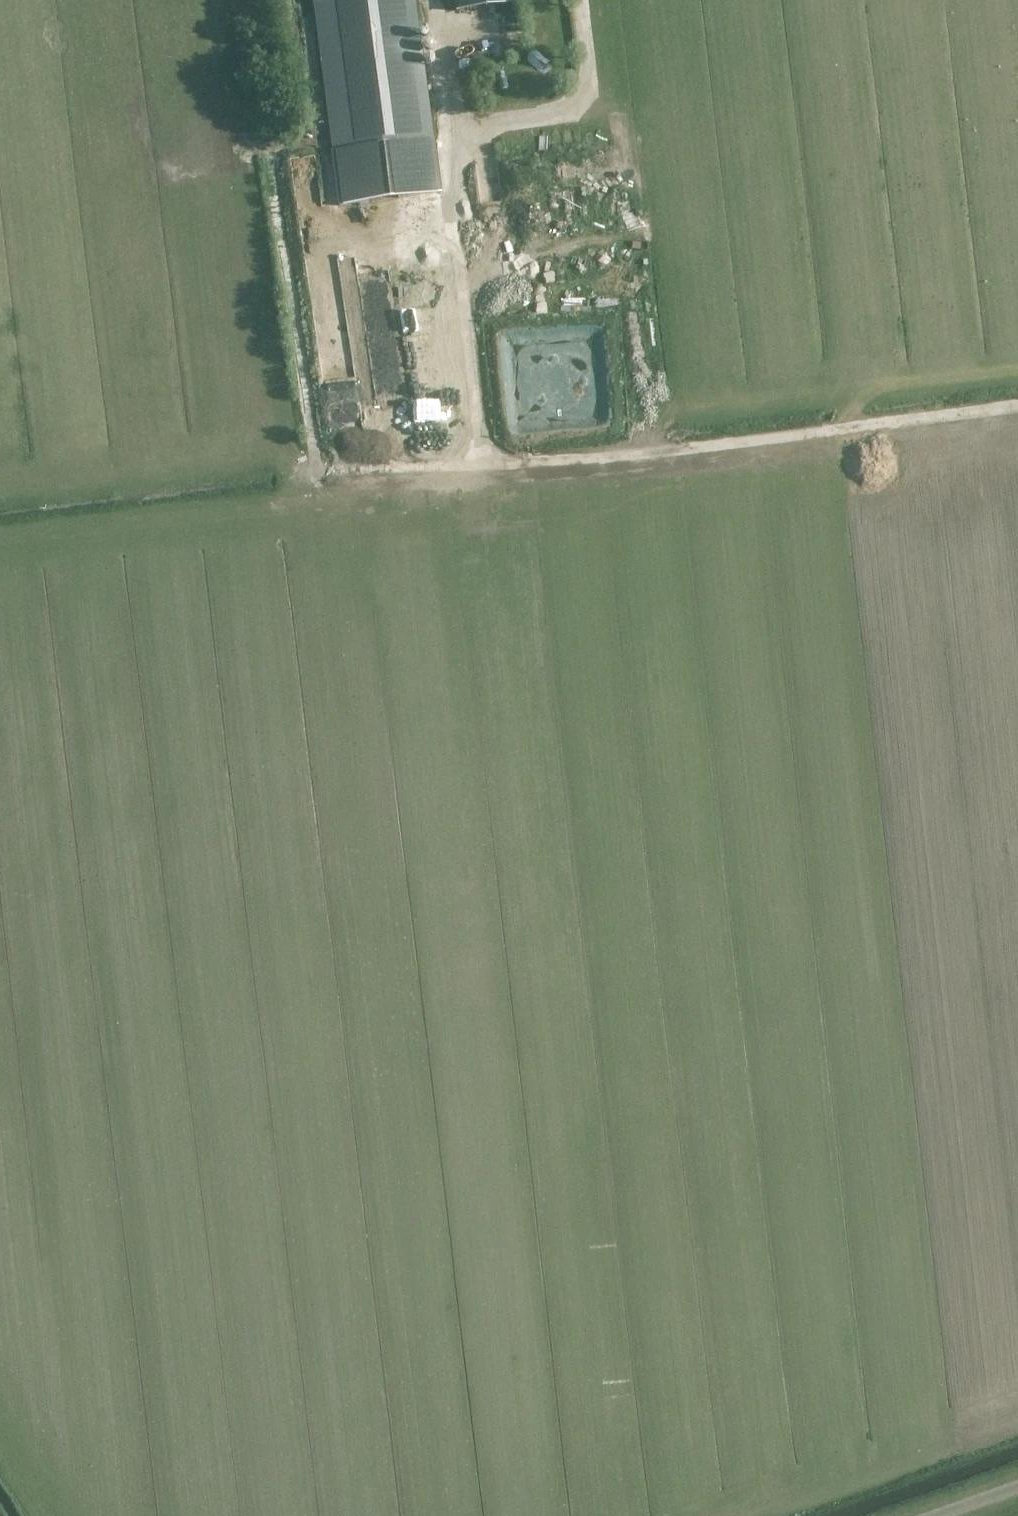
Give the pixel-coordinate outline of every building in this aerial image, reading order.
[(332,154),(331,154),(337,206),(381,201),(381,200),(398,197),(398,198),(442,193),(436,140),(434,141),(416,0),(312,0),(332,154)] [(517,0),(453,0),(455,12),(518,4),(517,0)]
